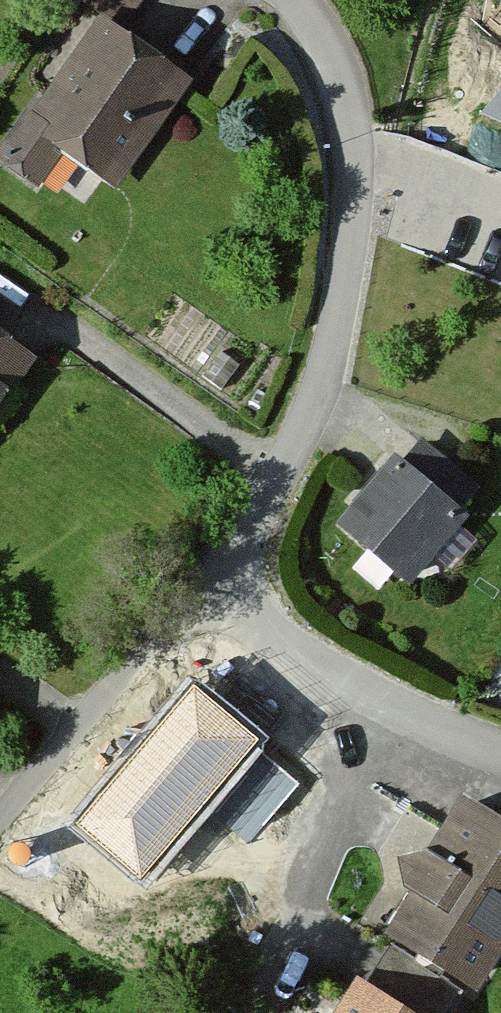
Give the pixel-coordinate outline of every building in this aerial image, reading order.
[(71,3),(115,35),(141,0),(73,0),(71,3)] [(181,93),(92,30),(27,123),(20,118),(0,147),(0,174),(33,197),(58,162),(107,196),(181,93)] [(489,104),(500,113),(500,89),(489,104)] [(0,346),(0,402),(27,364),(0,346)] [(471,495),(416,446),(396,468),(388,462),(328,529),(400,592),(461,524),(452,516),(471,495)] [(260,740),(193,684),(74,824),(141,880),(260,740)] [(415,860),(392,864),(394,891),(403,897),(377,939),(472,998),(500,951),(500,829),(453,799),(415,860)] [(358,987),(399,1012),(450,1012),(460,996),(384,948),(358,987)] [(349,982),(329,1012),(399,1012),(358,987),(349,982)]
